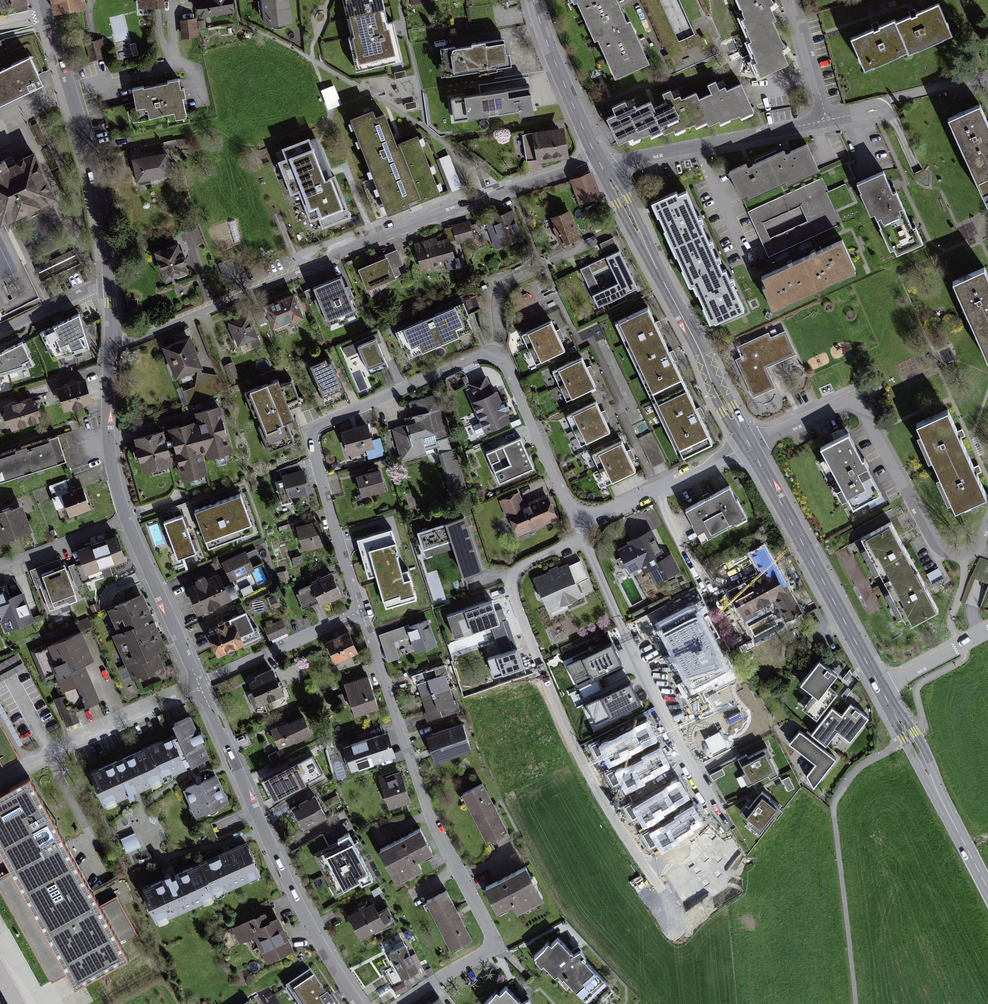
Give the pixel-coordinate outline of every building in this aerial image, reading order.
[(25,0),(0,0),(0,10),(26,4),(25,0)] [(54,12),(85,7),(84,0),(52,0),(54,12)] [(143,11),(163,10),(162,0),(143,0),(143,11)] [(231,0),(208,0),(208,1),(197,3),(200,26),(205,25),(204,15),(233,10),(231,0)] [(268,25),(290,22),(287,0),(264,0),(268,25)] [(391,26),(387,27),(381,0),(352,0),(345,2),(354,39),(350,40),(357,70),(399,60),(391,26)] [(573,4),(576,2),(594,42),(597,40),(615,80),(649,65),(640,44),(630,22),(626,23),(619,7),(616,0),(571,0),(573,4)] [(746,18),(742,19),(752,41),(748,43),(757,62),(754,64),(760,77),(788,64),(782,51),(784,49),(787,47),(782,41),(773,22),(776,20),(770,6),(772,4),(774,2),(773,0),(738,0),(746,18)] [(953,34),(939,3),(896,22),(908,51),(909,53),(953,34)] [(895,20),(852,38),(865,69),(908,51),(896,22),(895,20)] [(194,21),(182,22),(184,40),(196,39),(194,21)] [(510,55),(506,55),(504,39),(486,42),(472,45),(472,47),(456,49),(455,46),(440,49),(445,77),(512,66),(510,55)] [(98,55),(106,54),(105,42),(96,43),(98,55)] [(0,65),(0,102),(45,80),(31,50),(0,65)] [(183,88),(181,89),(178,79),(167,81),(168,83),(143,88),(143,86),(132,89),(136,104),(129,106),(133,120),(174,111),(175,118),(186,116),(182,98),(185,97),(183,88)] [(742,117),(754,112),(741,84),(727,91),(725,87),(719,89),(715,81),(707,85),(712,94),(699,100),(696,93),(681,100),(679,96),(673,99),(669,90),(662,93),(666,103),(652,109),(650,103),(634,111),(632,106),(627,109),(624,102),(611,108),(615,116),(606,120),(617,145),(632,139),(633,141),(660,128),(663,135),(674,130),(675,132),(693,124),(695,127),(707,122),(709,126),(719,121),(720,124),(741,114),(742,117)] [(321,87),(329,108),(342,104),(335,82),(321,87)] [(529,89),(451,101),(455,121),(520,111),(521,116),(533,114),(529,89)] [(987,155),(987,123),(980,106),(949,119),(968,163),(987,155)] [(372,111),(349,119),(386,215),(438,195),(416,138),(396,146),(383,114),(374,117),(372,111)] [(40,122),(32,125),(65,193),(72,190),(75,189),(64,165),(69,163),(47,119),(40,122)] [(527,162),(567,155),(563,128),(523,135),(527,162)] [(333,177),(316,137),(282,151),(286,162),(278,165),(292,199),(300,196),(312,226),(320,222),(323,228),(352,216),(336,176),(333,177)] [(748,168),(746,164),(728,173),(741,199),(747,196),(749,199),(785,181),(787,184),(818,170),(807,145),(789,153),(785,155),(784,151),(751,167),(748,168)] [(33,153),(7,166),(4,160),(0,161),(0,221),(0,223),(55,197),(33,153)] [(170,174),(166,154),(132,161),(136,181),(170,174)] [(987,206),(987,155),(968,163),(987,206)] [(892,194),(883,173),(857,184),(871,216),(875,214),(890,249),(895,247),(899,255),(923,245),(916,228),(913,229),(896,192),(892,194)] [(599,198),(591,174),(570,181),(578,205),(599,198)] [(841,223),(820,178),(748,212),(769,257),(841,223)] [(676,190),(651,201),(690,286),(694,284),(712,324),(744,309),(726,269),(722,270),(686,190),(677,194),(676,190)] [(499,247),(521,238),(510,210),(487,219),(499,247)] [(579,234),(569,211),(553,218),(563,241),(579,234)] [(460,265),(451,235),(415,246),(423,269),(445,262),(447,269),(460,265)] [(189,266),(178,239),(156,248),(167,275),(189,266)] [(856,271),(842,241),(762,278),(765,285),(762,287),(773,310),(856,271)] [(398,250),(359,265),(368,286),(396,274),(394,269),(404,264),(398,250)] [(637,288),(619,250),(604,258),(616,284),(603,291),(591,265),(581,270),(599,307),(637,288)] [(238,273),(233,260),(220,265),(224,278),(238,273)] [(987,319),(987,275),(985,268),(953,282),(973,326),(987,319)] [(357,312),(341,273),(313,285),(329,324),(357,312)] [(304,313),(293,289),(265,301),(275,325),(304,313)] [(462,301),(394,331),(401,345),(404,344),(409,356),(472,328),(466,315),(468,314),(462,301)] [(650,303),(616,319),(632,354),(666,338),(650,303)] [(247,312),(227,321),(237,344),(257,335),(247,312)] [(79,314),(40,331),(53,358),(89,347),(79,314)] [(552,319),(522,333),(529,348),(559,334),(552,319)] [(973,326),(987,360),(987,319),(973,326)] [(764,364),(793,350),(785,332),(769,339),(766,332),(741,344),(746,355),(739,358),(754,392),(772,383),(764,364)] [(190,333),(165,344),(178,375),(203,365),(190,333)] [(559,334),(529,348),(536,363),(566,349),(559,334)] [(388,365),(376,336),(343,349),(346,358),(361,352),(370,373),(388,365)] [(687,383),(666,338),(632,354),(653,399),(687,383)] [(21,340),(0,351),(0,373),(34,363),(21,340)] [(323,357),(307,363),(321,395),(342,386),(330,359),(325,361),(323,357)] [(581,357),(553,370),(560,385),(588,372),(581,357)] [(224,390),(216,369),(196,376),(199,384),(179,392),(184,405),(224,390)] [(588,372),(560,385),(567,400),(595,387),(588,372)] [(472,399),(485,430),(510,420),(496,388),(492,390),(485,375),(470,382),(477,397),(472,399)] [(65,407),(93,399),(86,377),(58,386),(65,407)] [(276,377),(244,390),(254,415),(257,413),(261,423),(258,425),(268,449),(292,440),(284,420),(292,417),(276,377)] [(715,441),(687,383),(653,399),(681,457),(715,441)] [(415,421),(392,428),(402,461),(427,453),(425,447),(436,443),(450,489),(463,485),(448,435),(451,434),(439,394),(409,403),(415,421)] [(9,428),(39,418),(31,396),(2,405),(9,428)] [(597,402),(568,416),(575,430),(604,416),(597,402)] [(232,449),(220,405),(198,411),(210,455),(232,449)] [(935,470),(966,456),(947,412),(916,426),(935,470)] [(604,416),(575,430),(582,444),(611,430),(604,416)] [(169,428),(183,478),(207,472),(193,421),(169,428)] [(373,447),(367,425),(342,431),(349,454),(373,447)] [(136,436),(144,469),(170,462),(162,430),(136,436)] [(881,492),(848,430),(819,445),(853,507),(881,492)] [(66,460),(58,434),(0,453),(0,482),(66,460)] [(485,454),(498,484),(532,469),(519,439),(485,454)] [(621,440),(594,453),(601,467),(628,455),(621,440)] [(628,455),(601,467),(608,483),(635,470),(628,455)] [(954,512),(985,498),(966,456),(935,470),(954,512)] [(309,494),(301,464),(283,469),(286,479),(277,482),(284,506),(295,503),(294,498),(309,494)] [(385,491),(379,470),(356,476),(363,498),(385,491)] [(602,472),(594,476),(599,487),(607,483),(602,472)] [(736,496),(735,496),(728,482),(685,505),(692,520),(691,520),(702,541),(747,516),(736,496)] [(63,491),(70,511),(88,504),(81,484),(63,491)] [(519,491),(500,500),(506,514),(509,513),(518,533),(557,516),(547,494),(525,504),(519,491)] [(240,493),(195,509),(209,548),(254,532),(240,493)] [(22,501),(0,510),(0,539),(32,527),(22,501)] [(197,553),(183,516),(165,522),(179,559),(197,553)] [(464,516),(418,530),(426,555),(455,546),(464,576),(481,571),(464,516)] [(324,545),(318,519),(300,524),(306,549),(324,545)] [(883,580),(914,563),(891,520),(860,537),(883,580)] [(667,555),(655,531),(619,549),(630,570),(647,561),(658,581),(680,570),(671,553),(667,555)] [(386,609),(415,600),(407,572),(404,574),(391,532),(358,541),(369,578),(376,576),(386,609)] [(125,558),(117,535),(79,549),(88,574),(103,569),(105,574),(112,571),(109,564),(125,558)] [(799,612),(765,546),(751,553),(762,574),(730,591),(745,620),(776,604),(784,619),(799,612)] [(246,553),(222,564),(230,580),(253,569),(246,553)] [(65,562),(62,563),(59,557),(30,568),(37,586),(40,585),(50,609),(78,598),(65,562)] [(579,563),(537,581),(550,611),(581,597),(575,583),(586,578),(579,563)] [(908,625),(939,607),(914,563),(883,580),(908,625)] [(232,601),(220,574),(206,580),(205,577),(194,581),(196,584),(187,588),(199,615),(232,601)] [(322,604),(341,595),(331,574),(296,590),(304,607),(320,600),(322,604)] [(970,593),(966,604),(978,609),(982,598),(975,595),(979,585),(976,583),(972,594),(970,593)] [(0,586),(0,617),(3,616),(7,627),(34,617),(22,588),(8,593),(5,585),(0,586)] [(165,641),(144,591),(111,604),(122,630),(117,632),(135,672),(141,669),(144,676),(156,671),(153,664),(163,660),(156,645),(165,641)] [(490,605),(449,618),(455,638),(497,625),(490,605)] [(693,607),(660,625),(693,687),(726,669),(693,607)] [(256,627),(248,608),(231,616),(234,621),(210,632),(219,652),(243,642),(239,634),(256,627)] [(282,619),(267,626),(273,639),(288,633),(282,619)] [(435,645),(427,620),(382,635),(390,659),(398,657),(393,641),(411,635),(416,651),(435,645)] [(349,629),(327,639),(336,659),(358,650),(349,629)] [(73,709),(100,698),(84,661),(90,658),(78,630),(32,649),(45,678),(57,673),(73,709)] [(620,667),(611,646),(567,665),(576,686),(620,667)] [(517,653),(489,662),(494,678),(522,669),(517,653)] [(836,671),(818,658),(800,682),(813,692),(802,707),(816,718),(836,693),(826,685),(836,671)] [(272,669),(249,680),(259,701),(282,690),(272,669)] [(608,684),(628,676),(625,670),(605,678),(608,684)] [(455,701),(445,673),(418,682),(428,710),(425,711),(428,719),(460,708),(457,700),(455,701)] [(365,676),(347,682),(356,710),(374,704),(365,676)] [(583,697),(603,691),(600,680),(580,687),(583,697)] [(639,706),(630,685),(586,705),(596,726),(639,706)] [(843,714),(833,707),(813,733),(827,743),(837,730),(850,740),(868,716),(852,703),(843,714)] [(105,802),(209,756),(191,715),(175,723),(179,731),(91,771),(105,802)] [(273,728),(281,747),(312,734),(304,715),(273,728)] [(654,739),(645,717),(601,737),(610,758),(654,739)] [(471,749),(463,725),(428,736),(436,760),(471,749)] [(836,758),(800,729),(790,741),(816,762),(807,773),(814,786),(836,758)] [(385,731),(346,744),(353,768),(393,755),(385,731)] [(667,766),(658,745),(614,764),(623,785),(667,766)] [(742,758),(751,774),(772,763),(763,747),(742,758)] [(327,749),(314,752),(320,776),(333,772),(327,749)] [(316,778),(305,758),(263,780),(275,801),(316,778)] [(401,770),(382,776),(390,805),(410,799),(401,770)] [(128,952),(33,776),(0,793),(0,844),(74,981),(128,952)] [(227,800),(216,776),(187,789),(198,813),(227,800)] [(685,800),(676,779),(632,798),(642,819),(685,800)] [(507,830),(482,782),(465,792),(489,839),(507,830)] [(759,821),(775,803),(761,791),(745,809),(759,821)] [(315,794),(291,807),(302,826),(325,814),(315,794)] [(701,828),(692,807),(648,826),(657,848),(701,828)] [(432,850),(421,828),(381,848),(397,879),(421,867),(416,858),(432,850)] [(127,850),(141,844),(136,831),(121,837),(127,850)] [(348,832),(338,838),(340,841),(314,855),(335,895),(371,875),(348,832)] [(258,873),(243,842),(142,889),(156,920),(258,873)] [(525,866),(485,886),(497,909),(512,901),(516,909),(541,896),(525,866)] [(446,889),(428,899),(453,947),(472,937),(446,889)] [(373,900),(349,913),(361,935),(385,922),(373,900)] [(291,946),(276,916),(267,921),(263,913),(235,927),(241,940),(256,932),(269,958),(291,946)] [(558,971),(589,1003),(598,1003),(614,989),(584,957),(586,956),(581,947),(573,952),(557,934),(552,941),(549,939),(544,946),(535,954),(537,956),(535,957),(541,963),(544,961),(555,974),(558,971)] [(417,968),(404,943),(390,951),(403,976),(417,968)] [(0,957),(0,1003),(26,1003),(0,957)] [(286,987),(297,1003),(332,1003),(310,971),(286,987)] [(529,997),(521,1001),(505,984),(500,991),(497,988),(492,996),(484,1003),(534,1003),(529,997)]
